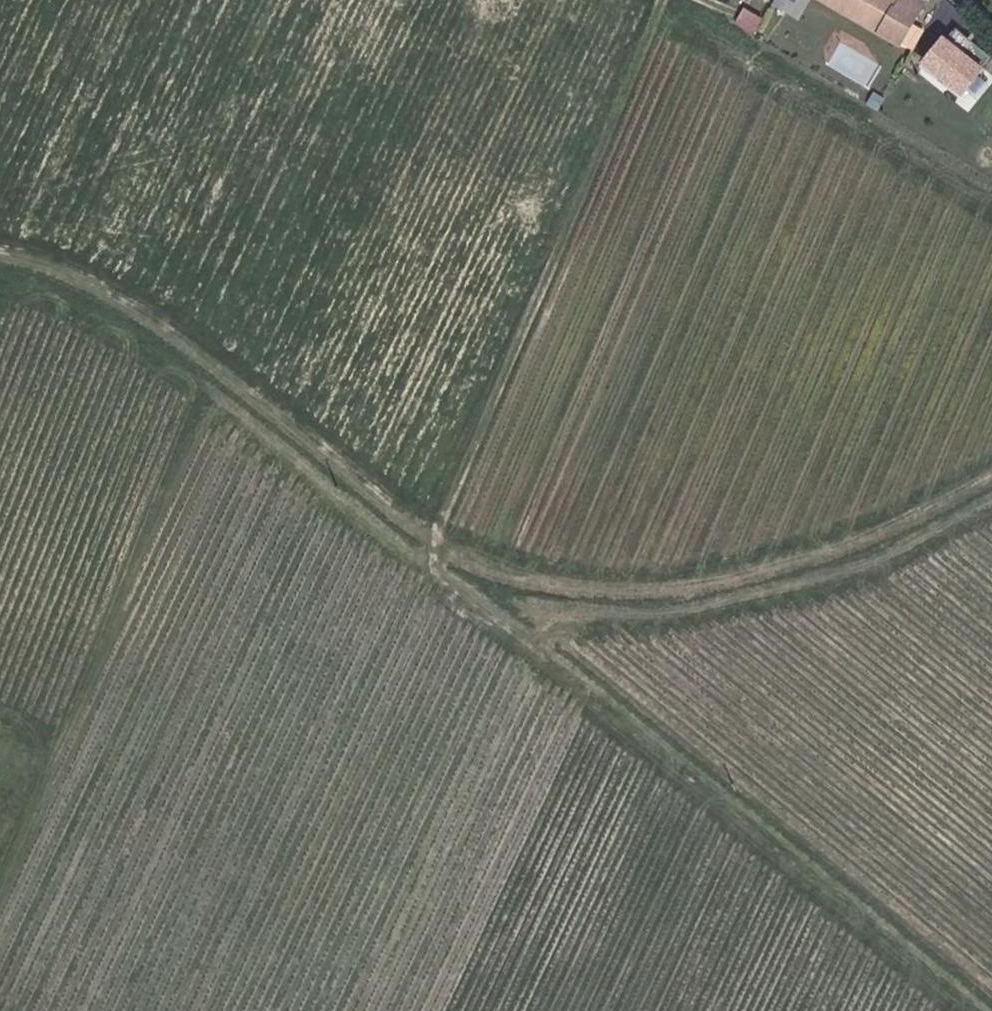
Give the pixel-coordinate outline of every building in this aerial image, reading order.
[(900,1),(901,0),(804,0),(892,52),(920,15),(900,1)] [(966,48),(973,36),(954,25),(948,37),(966,48)] [(963,96),(980,70),(935,40),(918,68),(938,82),(963,96)]
